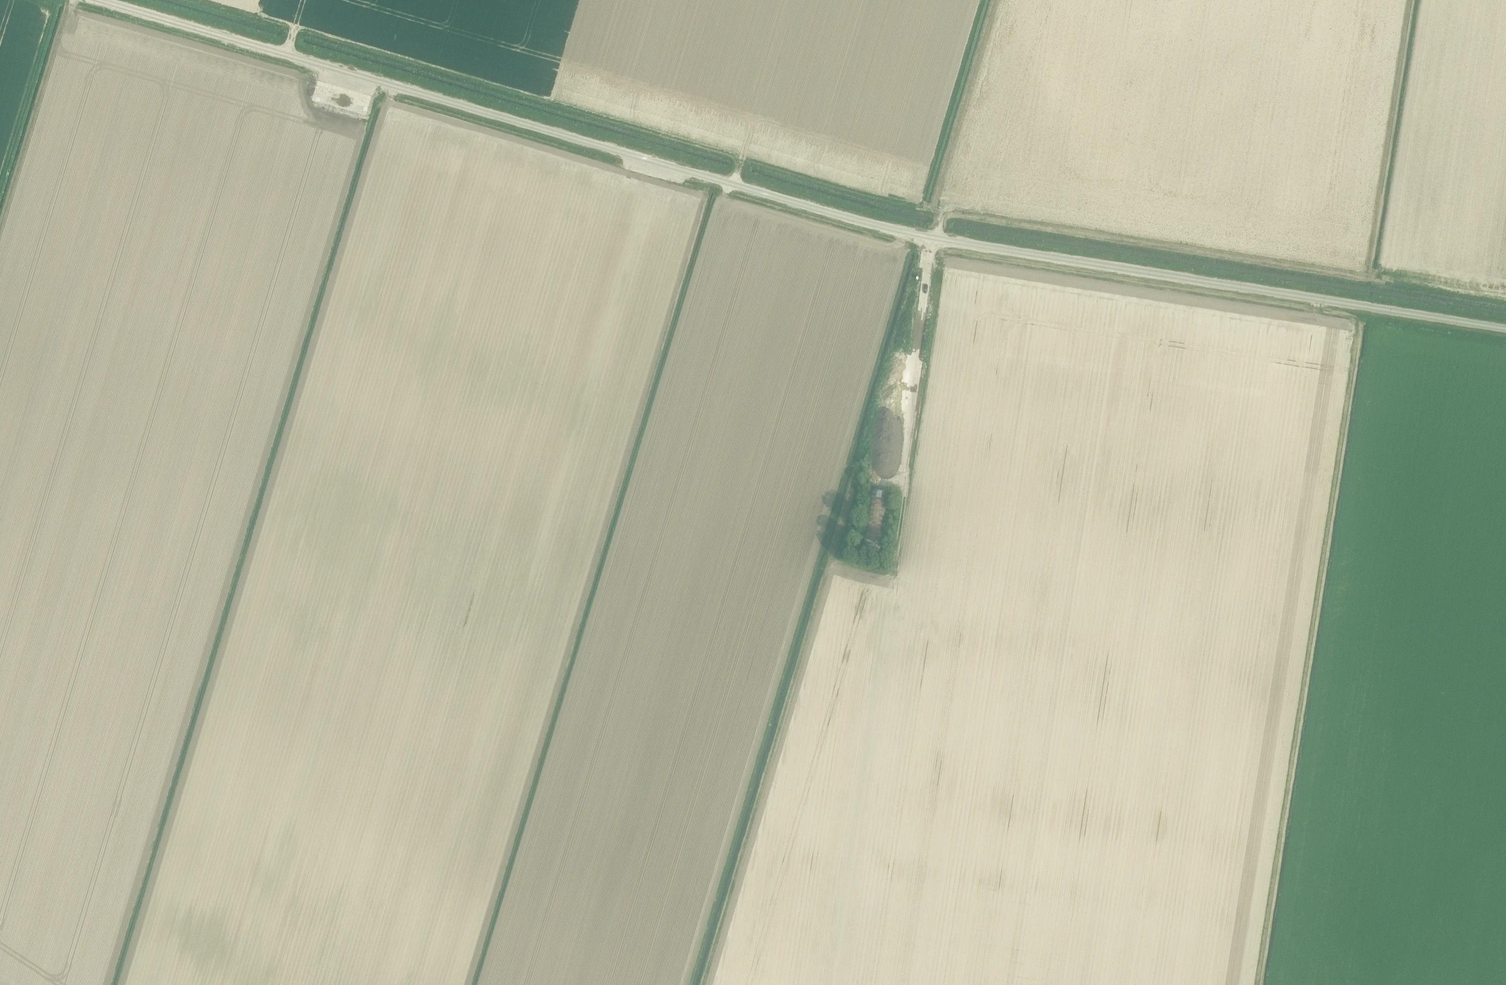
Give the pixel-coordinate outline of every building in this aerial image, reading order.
[(880,553),(889,493),(871,490),(862,550),(880,553)]
